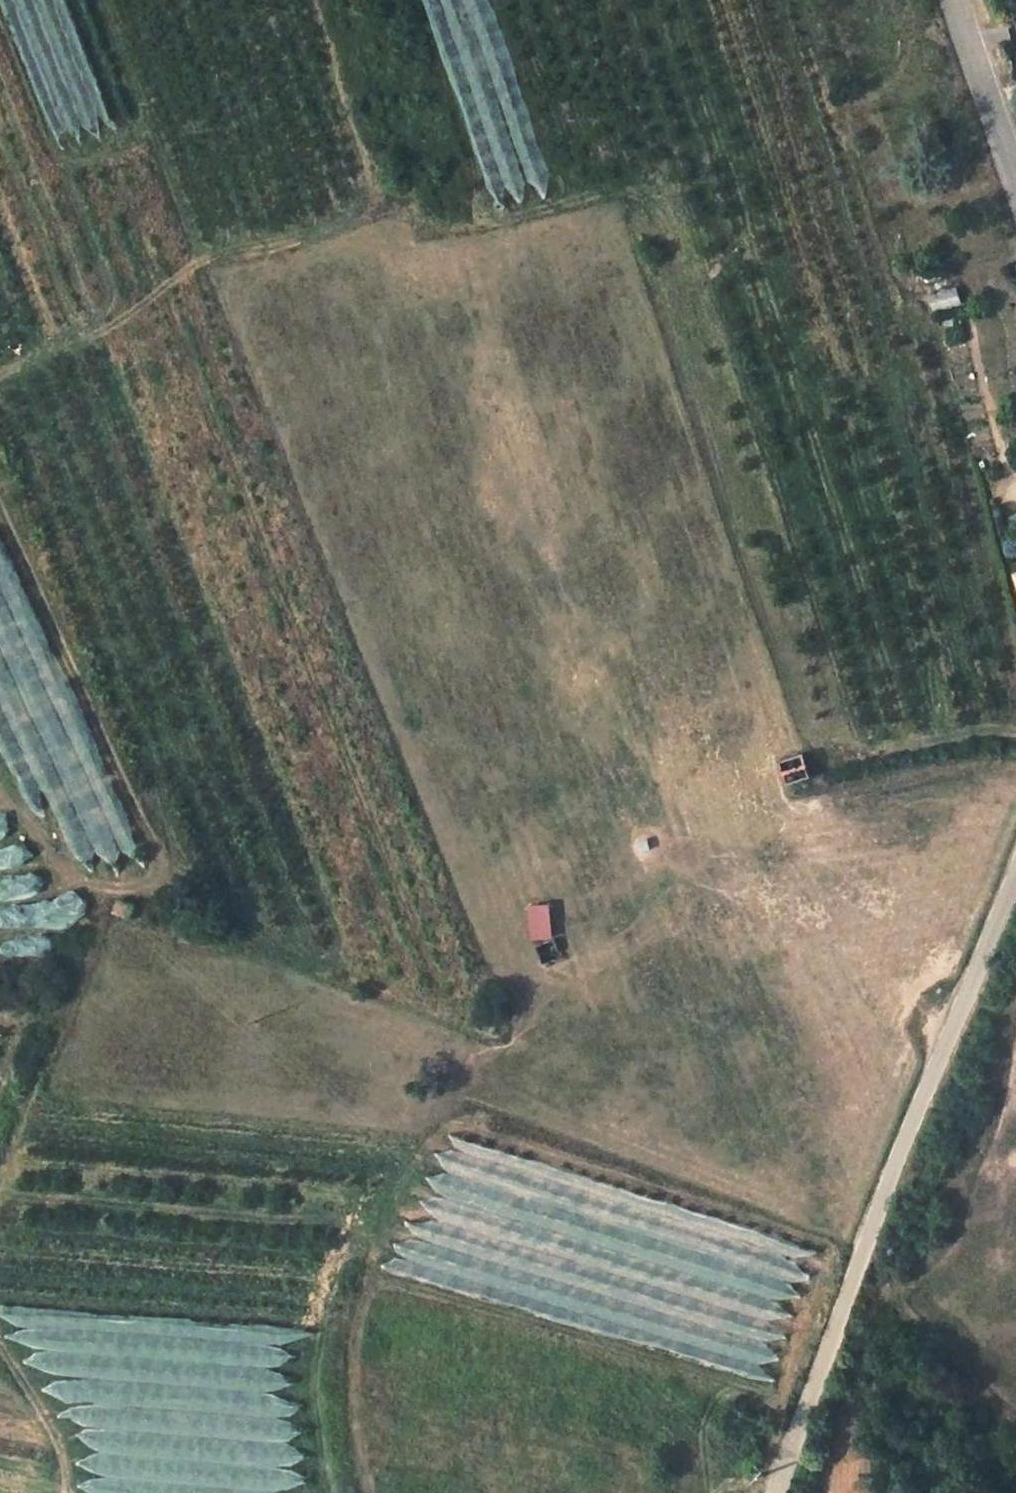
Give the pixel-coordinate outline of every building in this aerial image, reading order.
[(962,305),(957,288),(931,296),(936,313),(962,305)] [(803,754),(782,761),(789,783),(810,777),(803,754)] [(120,904),(117,913),(131,918),(134,908),(120,904)] [(556,939),(538,945),(543,963),(562,956),(556,939)]
